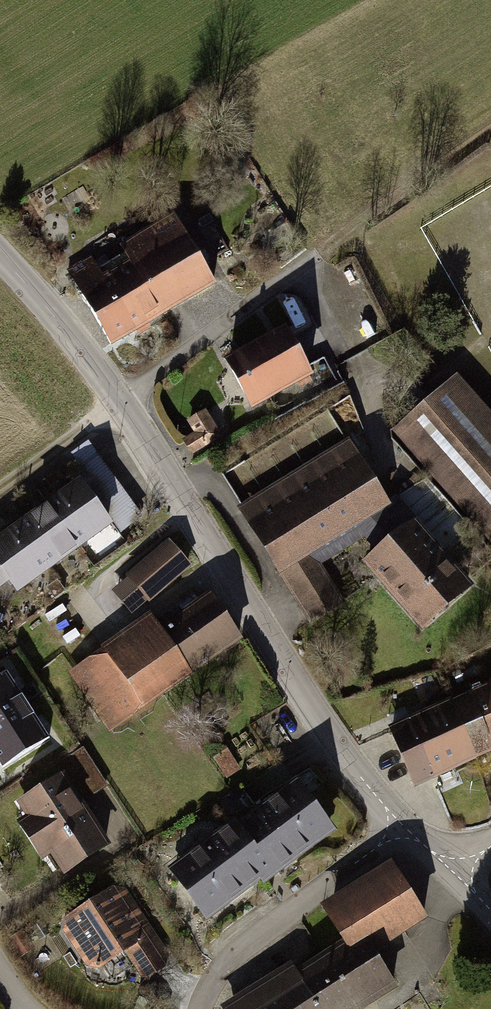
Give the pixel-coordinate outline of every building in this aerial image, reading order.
[(103,331),(110,343),(213,284),(177,220),(124,250),(133,267),(101,285),(85,260),(68,271),(90,308),(103,331)] [(291,321),(231,354),(258,402),(317,369),(291,321)] [(395,432),(490,538),(490,407),(460,373),(395,432)] [(198,434),(184,442),(191,453),(219,436),(204,412),(190,421),(198,434)] [(75,470),(84,483),(103,470),(85,444),(73,453),(82,466),(75,470)] [(391,499),(385,503),(349,445),(243,509),(312,619),(341,602),(317,562),(365,533),(380,551),(367,562),(375,572),(422,624),(467,586),(391,499)] [(103,470),(84,483),(110,519),(129,506),(103,470)] [(82,486),(51,508),(76,544),(107,522),(82,486)] [(129,506),(110,519),(119,532),(138,518),(129,506)] [(51,508),(20,529),(46,565),(76,544),(51,508)] [(0,544),(0,566),(15,587),(46,565),(20,529),(5,540),(0,544)] [(170,544),(130,579),(147,598),(187,564),(170,544)] [(113,733),(249,637),(215,589),(169,622),(160,609),(70,672),(113,733)] [(0,675),(0,722),(28,705),(7,671),(0,675)] [(473,755),(490,748),(490,688),(452,704),(473,755)] [(452,704),(391,731),(398,747),(407,768),(413,782),(473,755),(452,704)] [(0,722),(0,765),(2,767),(49,737),(28,705),(0,722)] [(229,746),(214,755),(228,779),(243,770),(229,746)] [(67,874),(112,844),(65,775),(20,805),(27,815),(18,820),(45,861),(54,855),(67,874)] [(302,775),(168,867),(208,925),(342,833),(302,775)] [(325,960),(354,1007),(392,982),(371,947),(423,915),(395,871),(331,911),(351,943),(325,960)] [(66,932),(89,964),(103,968),(130,949),(148,974),(176,955),(127,887),(113,884),(68,916),(66,932)] [(354,1007),(325,960),(254,1003),(246,1008),(350,1008),(354,1007)]
